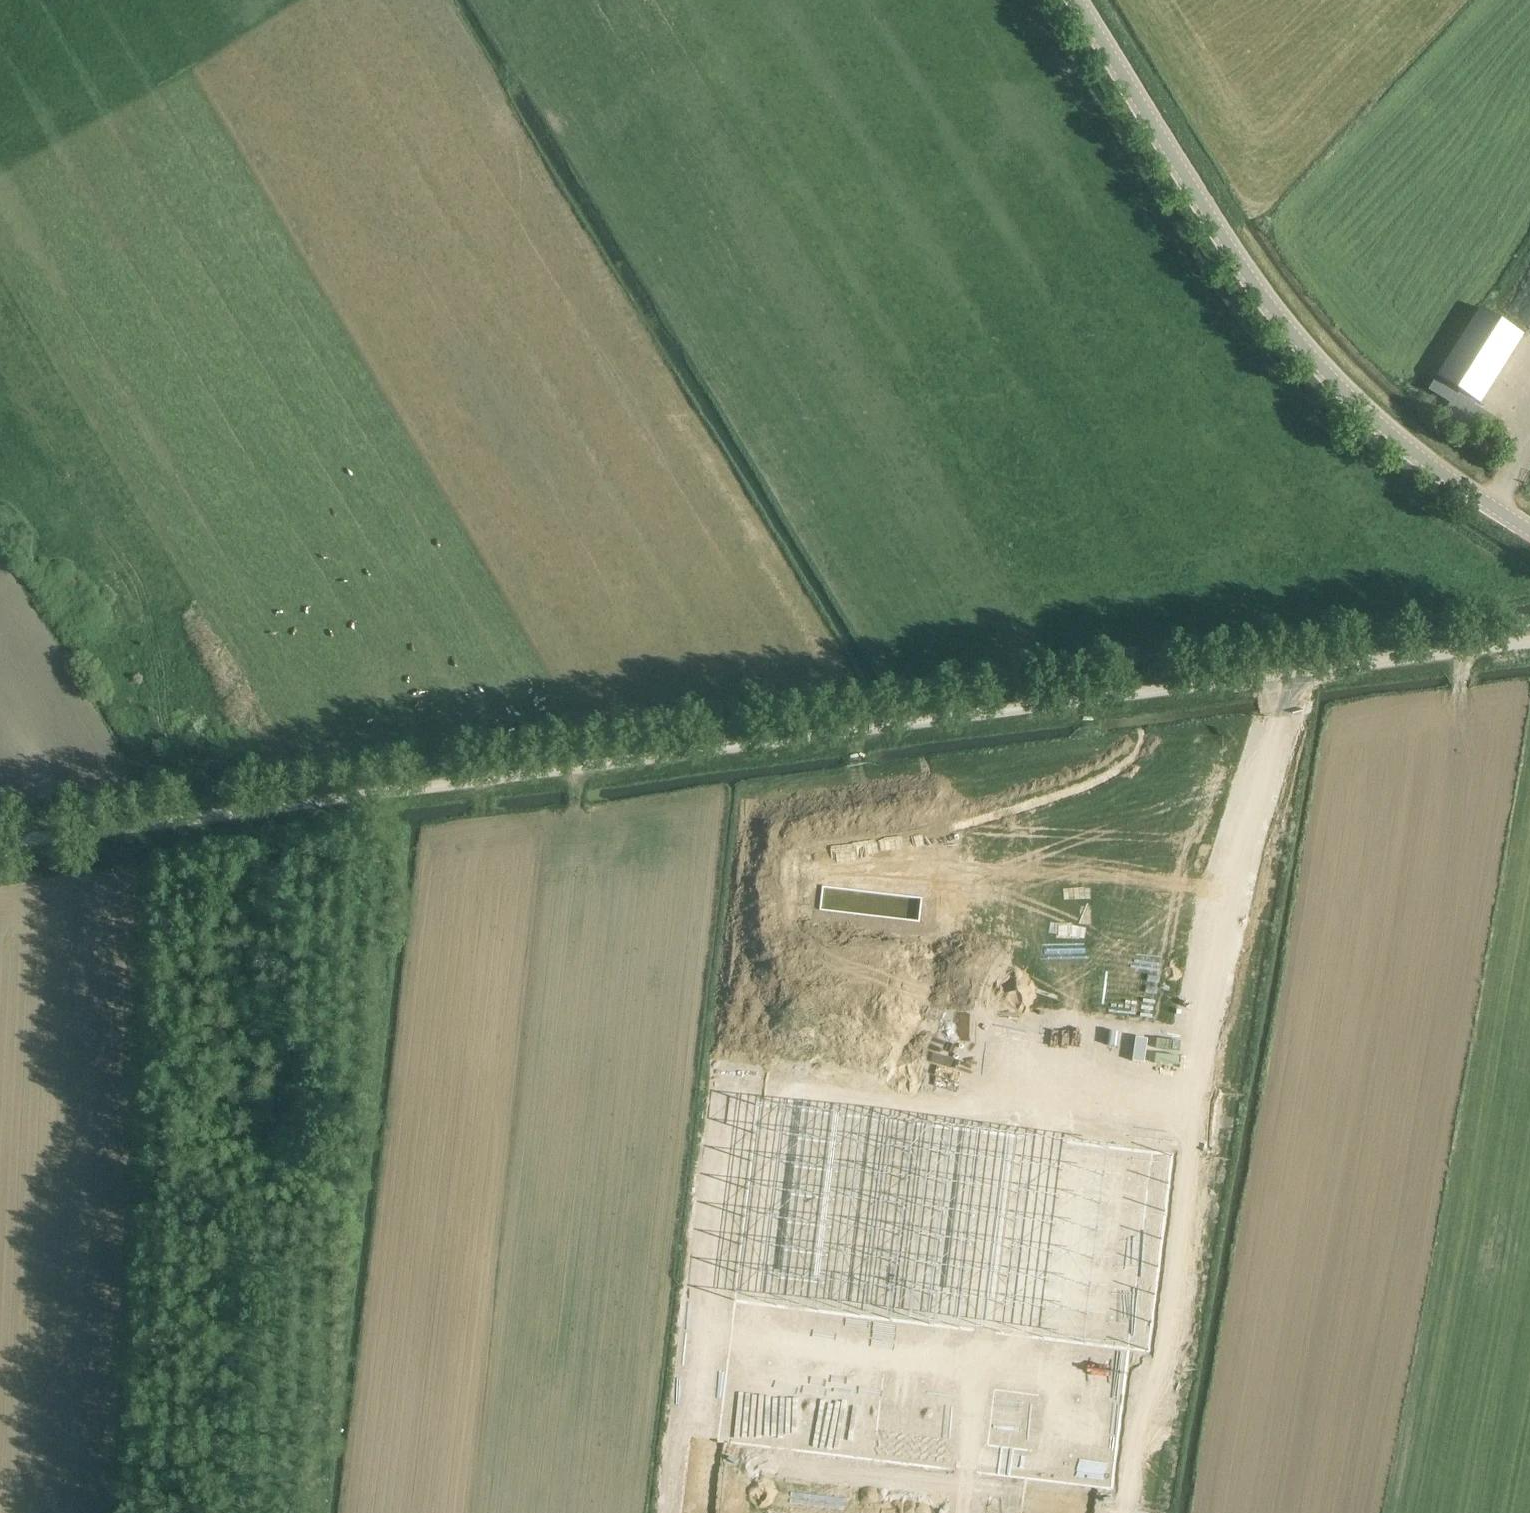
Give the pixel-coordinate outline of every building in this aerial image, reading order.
[(1483,305),(1442,377),(1487,402),(1528,330),(1483,305)] [(729,1098),(670,1512),(717,1512),(728,1446),(1131,1504),(1148,1363),(1163,1365),(1190,1161),(729,1098)]
